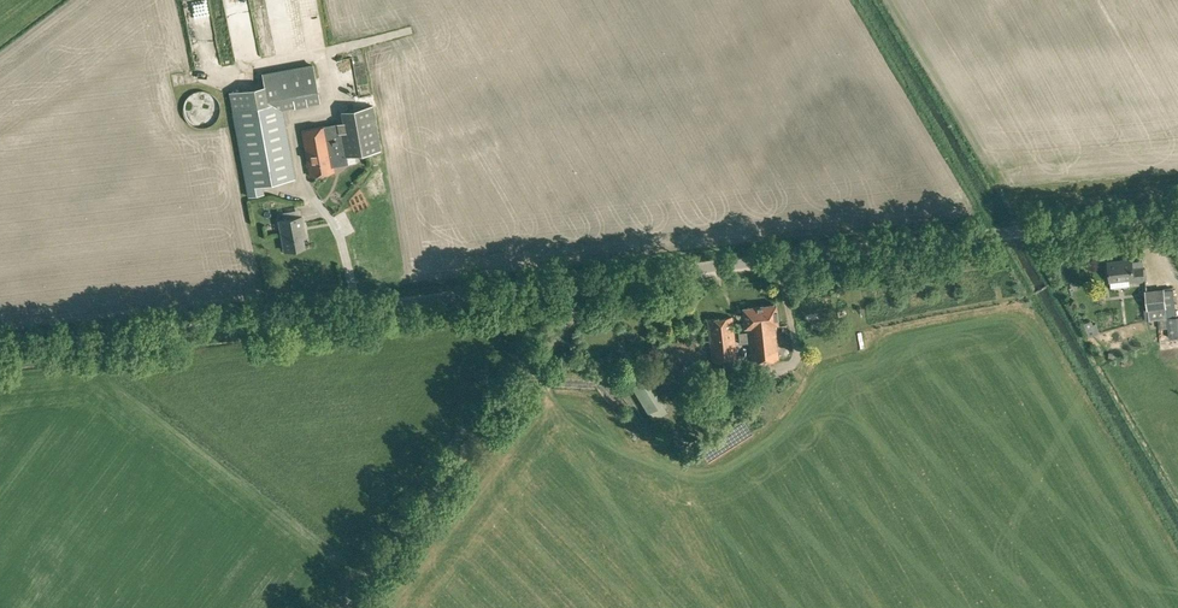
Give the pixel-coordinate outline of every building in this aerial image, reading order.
[(246,8),(245,2),(251,1),(251,0),(238,0),(240,9),(246,8)] [(274,5),(276,26),(297,24),(294,3),(274,5)] [(353,63),(342,65),(344,75),(356,73),(353,63)] [(233,111),(248,196),(264,193),(262,184),(295,178),(282,109),(320,102),(313,65),(263,75),(265,86),(229,92),(233,111)] [(195,126),(198,127),(200,127),(203,127),(205,127),(208,126),(210,125),(212,124),(214,122),(216,120),(218,116),(219,113),(220,110),(220,108),(219,103),(219,102),(218,100),(216,97),(214,95),(212,94),(210,93),(207,92),(204,91),(202,90),(199,91),(197,91),(194,92),(192,93),(190,95),(187,96),(186,99),(184,101),(183,104),(183,106),(182,110),(183,112),(184,115),(185,117),(186,120),(188,122),(190,123),(192,125),(195,126)] [(301,130),(309,175),(334,170),(333,166),(348,163),(346,156),(380,150),(372,105),(341,110),(345,131),(339,132),(337,123),(326,125),(301,130)] [(279,220),(284,250),(304,247),(303,238),(307,238),(303,215),(301,216),(279,220)] [(1129,279),(1130,283),(1144,281),(1143,267),(1133,268),(1132,259),(1108,262),(1110,281),(1129,279)] [(1145,290),(1147,310),(1148,310),(1149,319),(1166,317),(1165,308),(1166,308),(1164,288),(1145,290)] [(1169,297),(1170,311),(1177,311),(1177,297),(1169,297)] [(749,342),(751,361),(778,359),(775,324),(778,323),(776,304),(742,308),(744,327),(747,327),(748,332),(738,333),(739,343),(749,342)] [(707,319),(712,361),(736,359),(732,316),(707,319)] [(1092,319),(1083,323),(1085,328),(1094,324),(1092,319)] [(663,343),(665,367),(701,363),(700,350),(694,351),(693,340),(663,343)] [(627,379),(653,421),(667,411),(662,403),(663,403),(643,369),(627,379)] [(706,378),(711,391),(727,385),(723,375),(716,377),(716,374),(706,378)] [(758,377),(745,383),(748,390),(761,385),(758,377)] [(697,387),(705,396),(710,392),(702,382),(697,387)]
